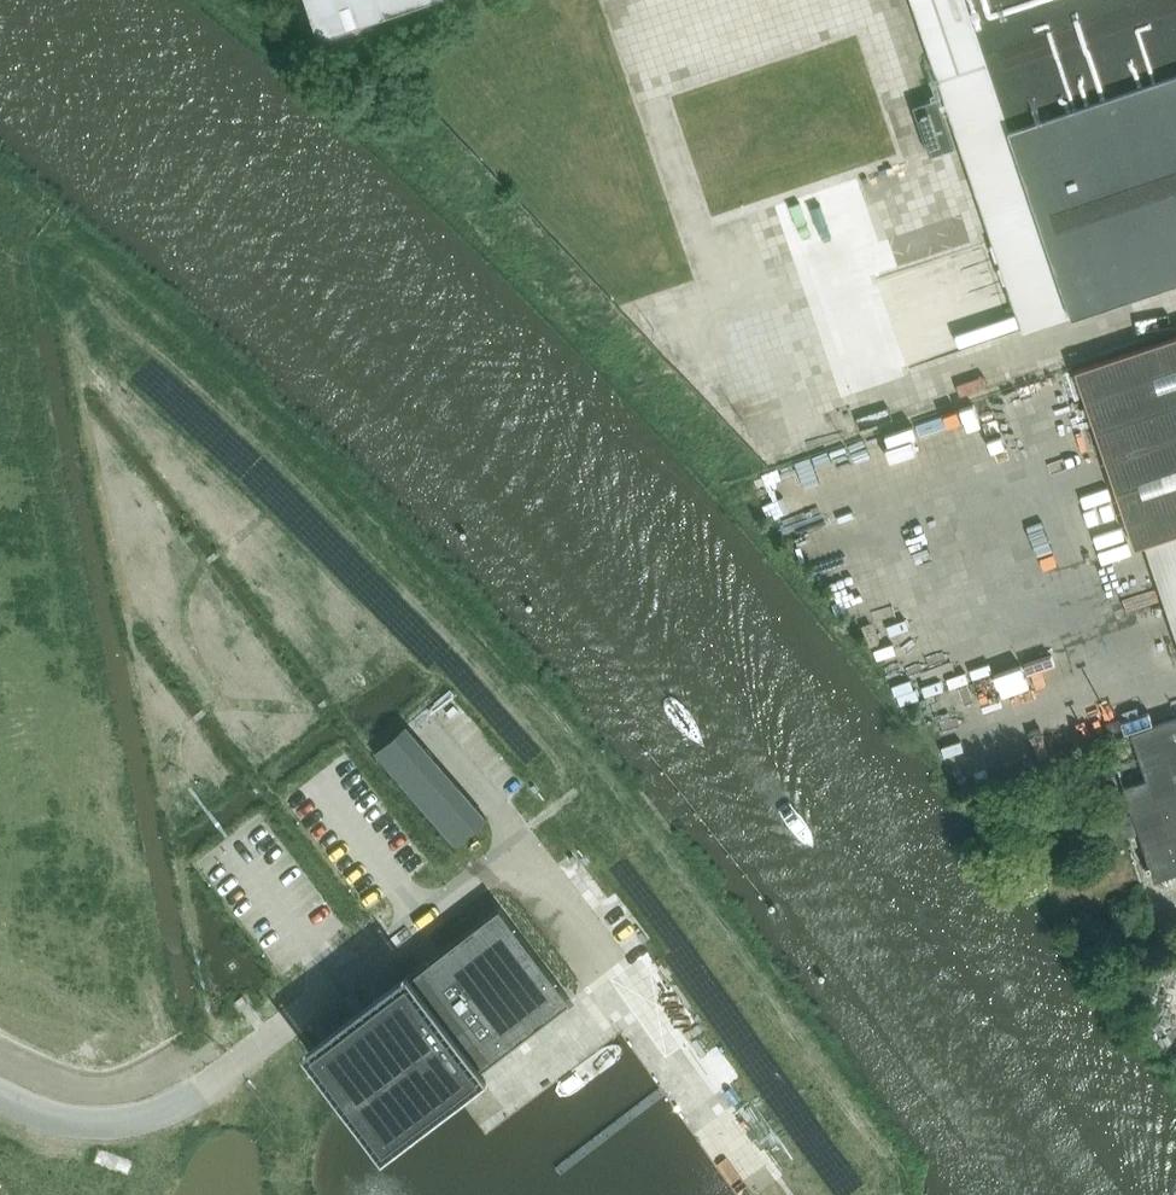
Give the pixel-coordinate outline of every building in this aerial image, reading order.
[(428,0),(304,0),(316,37),(428,0)] [(727,74),(739,74),(867,19),(859,0),(732,0),(727,74)] [(1023,331),(1068,316),(1073,315),(1175,280),(1175,0),(912,0),(1023,331)] [(938,97),(913,105),(930,155),(955,147),(938,97)] [(1175,639),(1175,335),(1075,369),(1134,547),(1144,544),(1175,639)] [(1123,787),(1131,811),(1137,830),(1139,834),(1142,833),(1149,854),(1146,855),(1149,865),(1146,866),(1148,871),(1151,870),(1154,880),(1156,880),(1158,879),(1167,884),(1175,875),(1175,719),(1131,734),(1132,737),(1140,734),(1154,776),(1146,779),(1123,787)] [(374,751),(456,845),(486,819),(405,725),(374,751)] [(407,974),(311,1047),(384,1144),(480,1070),(479,1069),(570,1000),(563,990),(499,906),(408,975),(407,974)]
